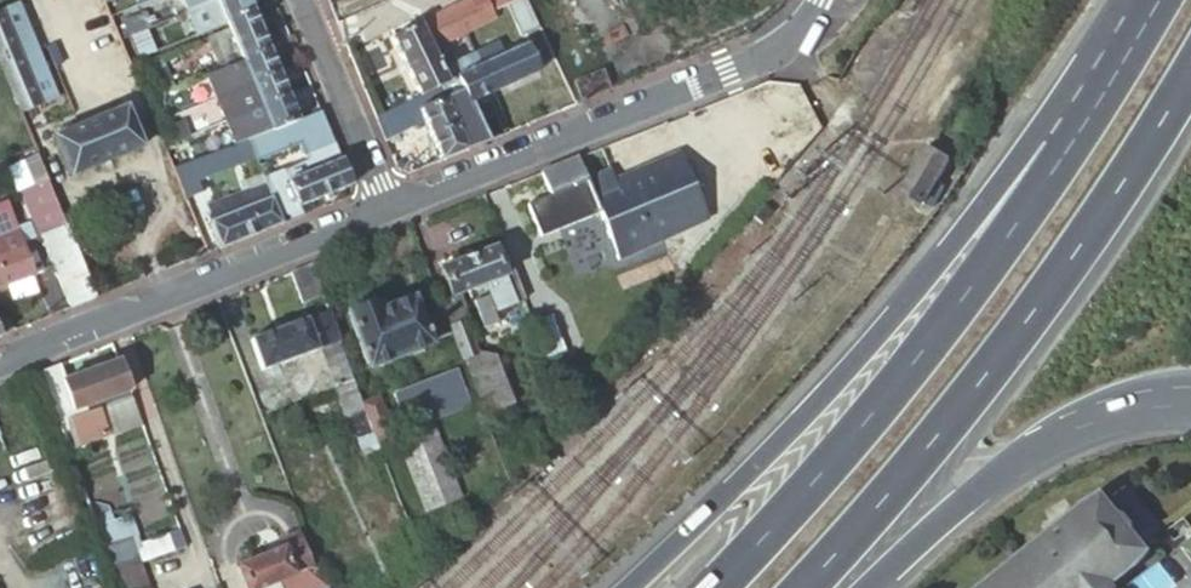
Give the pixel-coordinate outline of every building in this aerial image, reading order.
[(214,0),(185,0),(190,11),(214,0)] [(252,11),(248,0),(214,0),(190,11),(200,34),(226,23),(252,11)] [(420,96),(439,88),(449,83),(440,66),(438,61),(431,46),(444,39),(492,16),(489,11),(484,0),(467,0),(392,37),(420,96)] [(540,27),(527,0),(519,0),(509,5),(524,35),(540,27)] [(489,11),(492,16),(500,31),(512,25),(505,10),(503,11),(500,6),(489,11)] [(20,115),(40,106),(0,11),(0,68),(20,115)] [(255,17),(252,11),(226,23),(228,29),(255,17)] [(145,12),(126,20),(132,37),(148,30),(152,28),(145,12)] [(268,49),(255,17),(228,29),(242,61),(268,49)] [(208,38),(221,69),(242,61),(228,29),(208,38)] [(142,60),(157,53),(148,30),(132,37),(142,60)] [(431,46),(438,61),(451,55),(444,39),(431,46)] [(475,55),(500,44),(498,41),(474,51),(475,55)] [(460,78),(469,101),(538,70),(526,42),(506,51),(504,46),(501,47),(500,44),(475,55),(474,51),(440,66),(449,83),(460,78)] [(278,73),(268,49),(242,61),(221,69),(220,70),(229,94),(278,73)] [(157,98),(174,91),(162,59),(145,67),(157,98)] [(229,94),(220,70),(203,78),(212,101),(229,94)] [(287,95),(278,73),(229,94),(238,115),(287,95)] [(584,101),(612,90),(605,74),(577,86),(584,101)] [(440,160),(486,141),(469,101),(460,78),(449,83),(439,88),(443,98),(419,109),(425,122),(440,160)] [(420,96),(375,117),(385,140),(425,122),(419,109),(443,98),(439,88),(420,96)] [(238,115),(229,94),(212,101),(221,123),(238,115)] [(297,120),(287,95),(238,115),(248,139),(270,130),(271,132),(292,123),(298,121),(297,120)] [(141,150),(125,110),(53,140),(70,180),(141,150)] [(351,186),(320,110),(297,120),(298,121),(292,123),(305,155),(315,151),(322,167),(288,181),(299,207),(351,186)] [(168,130),(170,129),(185,123),(182,114),(181,114),(166,120),(164,122),(168,130)] [(247,139),(185,165),(174,169),(186,198),(202,191),(198,180),(255,156),(247,139)] [(256,149),(261,146),(259,139),(253,142),(256,149)] [(948,160),(928,149),(903,192),(925,204),(948,160)] [(610,172),(585,182),(598,215),(622,276),(668,258),(660,238),(703,219),(679,157),(614,182),(610,172)] [(541,237),(598,215),(585,182),(576,159),(541,174),(549,197),(529,206),(541,237)] [(221,250),(283,224),(268,189),(262,174),(246,181),(249,188),(249,190),(248,191),(250,195),(243,198),(247,205),(243,207),(240,200),(222,207),(209,212),(208,218),(221,250)] [(303,216),(299,207),(288,181),(268,189),(283,224),(303,216)] [(71,309),(96,299),(47,182),(22,193),(71,309)] [(249,190),(249,188),(219,201),(222,207),(240,200),(243,207),(247,205),(243,198),(250,195),(248,191),(249,190)] [(33,274),(7,203),(0,206),(0,287),(33,274)] [(515,306),(492,249),(439,271),(450,299),(484,286),(495,314),(515,306)] [(451,335),(448,329),(438,302),(419,310),(414,300),(379,313),(376,306),(347,316),(369,372),(432,347),(431,343),(451,335)] [(251,341),(263,372),(339,344),(328,312),(251,341)] [(531,327),(544,362),(563,354),(550,320),(531,327)] [(451,335),(461,360),(463,359),(487,421),(510,411),(490,363),(475,352),(465,323),(448,329),(451,335)] [(131,400),(118,365),(72,382),(86,417),(96,415),(131,402),(130,400),(131,400)] [(40,378),(58,427),(69,425),(78,449),(105,439),(96,415),(86,417),(72,382),(65,385),(60,371),(40,378)] [(464,407),(450,371),(389,396),(403,431),(398,433),(405,453),(400,456),(422,516),(457,503),(426,423),(464,407)] [(363,407),(380,452),(397,446),(380,401),(363,407)] [(1152,556),(1136,536),(1136,529),(1129,520),(1121,517),(1106,498),(1092,506),(1081,518),(1066,526),(1064,524),(1038,545),(1040,547),(1029,559),(1014,567),(1003,580),(989,587),(988,587),(1116,587),(1126,576),(1141,568),(1152,556)] [(234,563),(244,587),(326,587),(323,579),(314,555),(311,549),(304,552),(298,538),(295,528),(276,535),(280,545),(234,563)] [(130,541),(103,552),(112,577),(139,566),(130,541)] [(116,587),(147,587),(139,566),(112,577),(116,587)]
